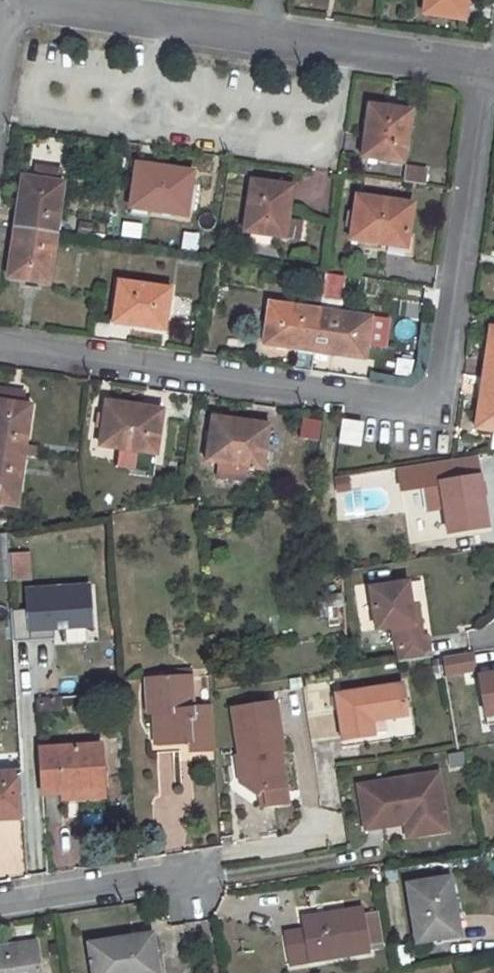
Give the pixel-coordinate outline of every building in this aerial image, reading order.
[(423,14),(461,19),(464,1),(466,2),(466,0),(425,0),(423,14)] [(368,139),(365,157),(403,163),(411,113),(370,107),(365,138),(368,139)] [(150,208),(149,211),(186,216),(193,173),(137,165),(131,206),(150,208)] [(406,169),(404,184),(425,187),(427,172),(406,169)] [(17,209),(15,228),(18,228),(55,234),(63,183),(23,178),(19,209),(17,209)] [(290,207),(287,206),(290,187),(252,182),(244,232),(285,238),(290,207)] [(357,196),(351,240),(387,245),(388,242),(407,245),(412,205),(357,196)] [(13,248),(8,279),(47,286),(55,234),(18,228),(16,248),(13,248)] [(343,303),(343,275),(323,274),(322,302),(343,303)] [(120,281),(113,320),(133,322),(132,325),(165,329),(171,289),(120,281)] [(270,303),(264,344),(296,349),(297,346),(315,349),(321,311),(270,303)] [(321,311),(315,349),(334,351),(334,355),(365,359),(372,318),(321,311)] [(486,358),(489,359),(486,378),(493,379),(493,328),(490,327),(486,358)] [(475,429),(493,432),(493,379),(486,378),(483,398),(480,398),(475,429)] [(23,456),(30,405),(0,401),(0,453),(23,456)] [(162,412),(144,410),(144,407),(107,402),(101,446),(156,453),(162,412)] [(213,417),(207,461),(262,469),(268,429),(250,426),(250,423),(213,417)] [(342,422),(340,444),(359,447),(362,426),(342,422)] [(15,508),(23,456),(0,453),(0,505),(15,508)] [(474,456),(418,466),(394,469),(398,491),(421,488),(426,512),(444,509),(448,534),(486,527),(474,456)] [(0,533),(0,582),(8,582),(5,533),(0,533)] [(25,558),(7,559),(8,582),(27,580),(25,558)] [(407,582),(369,588),(376,630),(392,628),(394,643),(397,643),(400,662),(430,658),(427,637),(422,637),(420,622),(413,623),(411,606),(407,582)] [(94,584),(25,587),(28,643),(96,640),(94,584)] [(420,622),(417,605),(411,606),(413,623),(420,622)] [(12,612),(14,639),(27,638),(25,611),(12,612)] [(473,653),(441,657),(443,678),(476,674),(473,653)] [(477,677),(485,728),(493,726),(493,674),(477,677)] [(191,677),(147,681),(149,714),(154,714),(156,743),(189,742),(190,751),(215,749),(211,707),(193,708),(191,677)] [(401,684),(333,695),(341,742),(373,737),(371,723),(407,717),(401,684)] [(273,703),(231,709),(238,756),(239,764),(244,764),(246,773),(238,783),(257,797),(262,790),(284,786),(278,750),(280,750),(273,703)] [(96,745),(40,749),(43,794),(104,791),(102,764),(97,765),(96,745)] [(239,764),(238,756),(234,757),(238,783),(246,773),(244,764),(239,764)] [(0,773),(0,819),(6,819),(5,816),(24,815),(21,772),(0,773)] [(416,835),(446,830),(437,773),(358,785),(363,823),(413,815),(416,835)] [(363,823),(364,829),(404,823),(406,837),(416,835),(413,815),(363,823)] [(21,823),(0,824),(0,876),(24,874),(21,823)] [(450,877),(407,884),(417,940),(458,933),(450,877)] [(299,933),(283,935),(289,965),(304,963),(303,959),(309,958),(310,962),(367,952),(359,909),(302,919),(305,934),(299,934),(299,933)] [(89,944),(93,972),(157,972),(151,934),(89,944)] [(0,947),(0,972),(40,972),(35,941),(0,947)]
